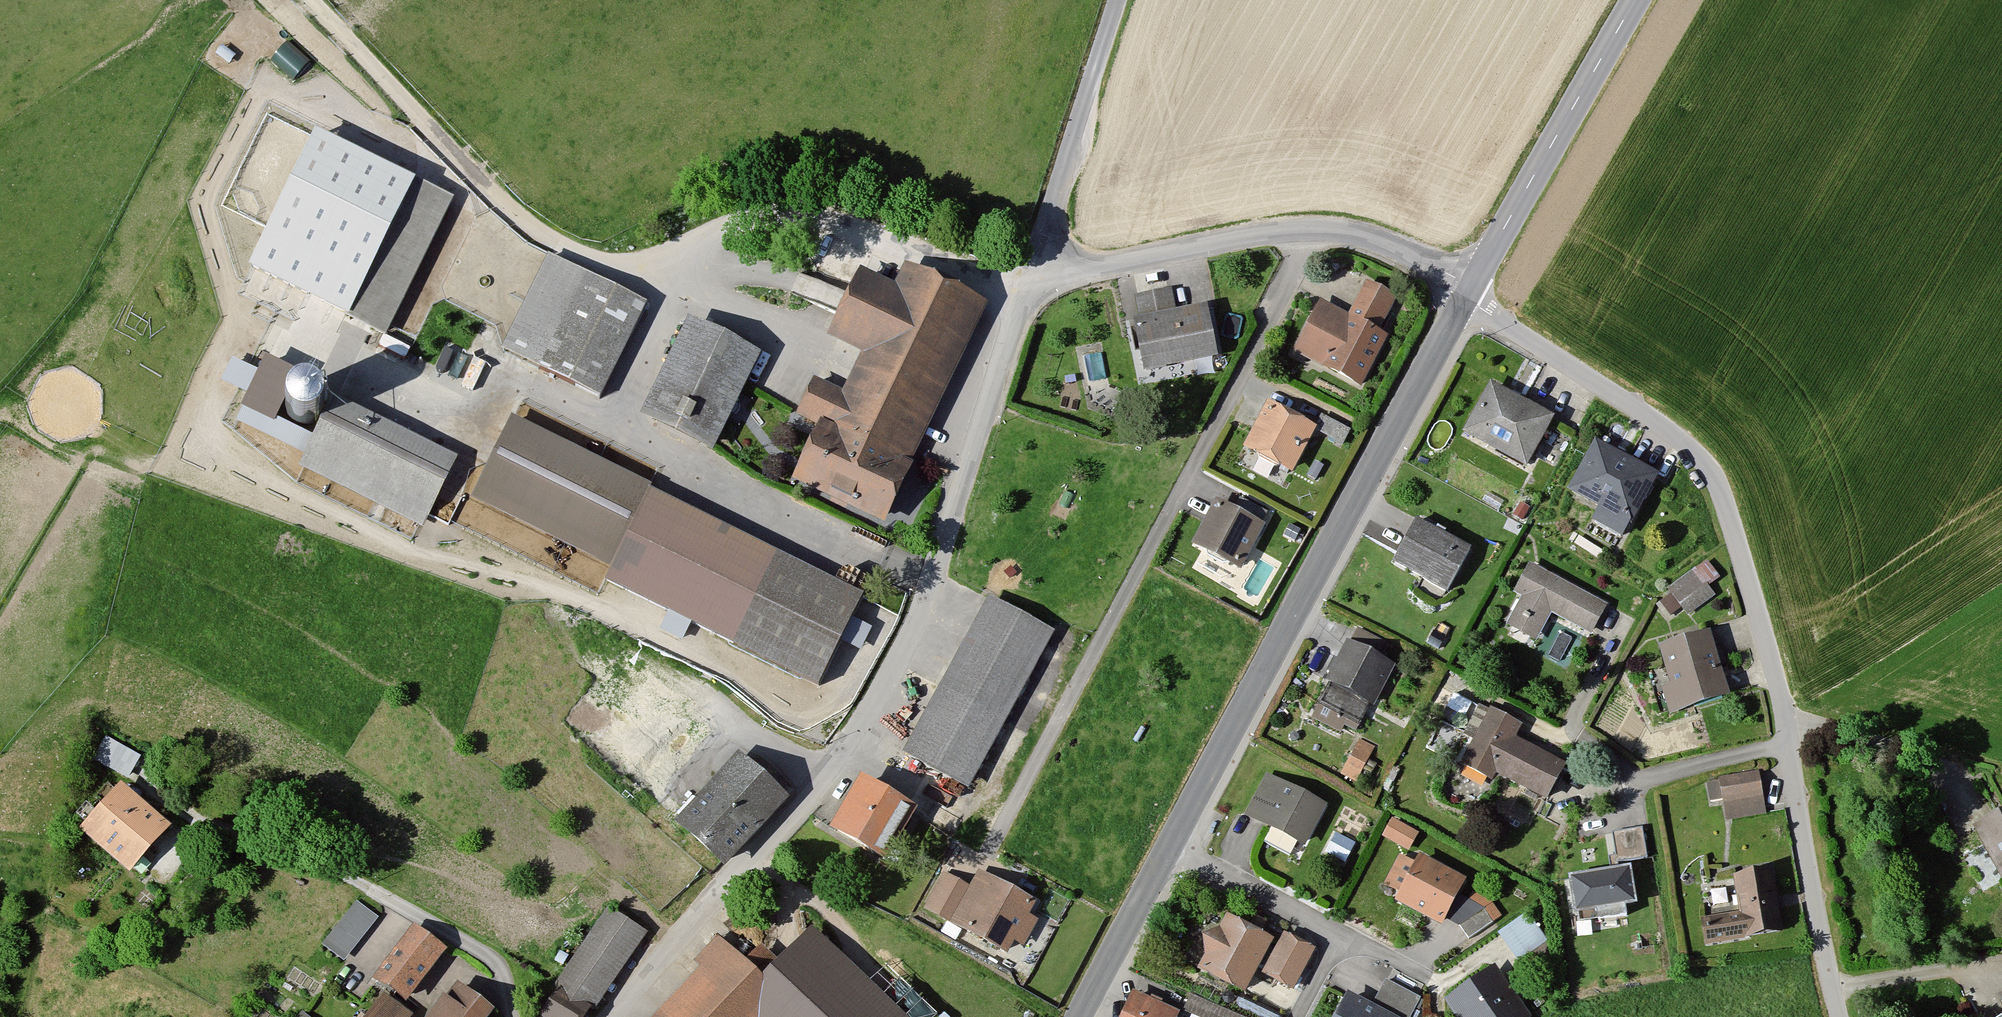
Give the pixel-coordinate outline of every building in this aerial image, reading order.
[(272,58),(293,75),(308,57),(287,40),(272,58)] [(249,267),(387,335),(454,199),(317,131),(249,267)] [(642,309),(547,261),(500,355),(595,403),(642,309)] [(889,287),(855,271),(820,343),(858,361),(839,400),(811,387),(795,420),(813,429),(786,486),(877,530),(983,313),(897,271),(889,287)] [(1344,321),(1317,307),(1289,359),(1356,395),(1384,344),(1373,338),(1392,304),(1362,288),(1344,321)] [(1136,326),(1127,328),(1138,379),(1212,364),(1201,314),(1174,319),(1169,294),(1131,302),(1136,326)] [(756,362),(681,327),(635,424),(710,459),(756,362)] [(276,424),(300,375),(265,359),(241,407),(276,424)] [(1550,414),(1491,382),(1467,428),(1526,460),(1550,414)] [(324,414),(324,405),(320,397),(312,392),(303,391),(295,394),(289,401),(287,409),(289,418),(295,425),(303,428),(312,427),(320,422),(324,414)] [(452,464),(329,405),(297,472),(420,531),(452,464)] [(1314,435),(1264,409),(1240,455),(1289,481),(1314,435)] [(1348,436),(1320,421),(1315,438),(1340,451),(1348,436)] [(644,492),(509,425),(468,507),(603,574),(644,492)] [(1656,472),(1595,440),(1571,486),(1603,502),(1593,521),(1622,536),(1656,472)] [(860,603),(646,497),(601,586),(816,692),(860,603)] [(1265,518),(1237,504),(1231,516),(1259,530),(1265,518)] [(1259,533),(1210,508),(1187,552),(1237,578),(1259,533)] [(1465,552),(1411,525),(1389,569),(1443,596),(1465,552)] [(1706,562),(1672,588),(1675,593),(1662,602),(1670,613),(1683,604),(1689,612),(1713,594),(1705,584),(1716,576),(1706,562)] [(1605,604),(1530,564),(1517,589),(1525,594),(1510,622),(1535,635),(1549,607),(1592,630),(1605,604)] [(1049,640),(983,604),(898,757),(964,793),(1049,640)] [(1708,630),(1662,644),(1674,684),(1665,687),(1672,708),(1726,692),(1708,630)] [(1381,648),(1354,635),(1348,647),(1375,661),(1381,648)] [(1390,670),(1343,647),(1322,689),(1369,713),(1390,670)] [(564,724),(656,793),(713,716),(620,648),(564,724)] [(1517,725),(1480,706),(1466,732),(1477,738),(1465,760),(1492,775),(1496,768),(1546,794),(1562,764),(1511,737),(1517,725)] [(1373,756),(1355,747),(1339,781),(1357,790),(1373,756)] [(783,807),(731,757),(666,823),(717,874),(783,807)] [(1757,772),(1722,778),(1722,781),(1708,783),(1711,799),(1725,797),(1728,817),(1764,811),(1757,772)] [(1323,811),(1265,780),(1243,822),(1301,853),(1323,811)] [(913,815),(854,781),(823,835),(882,868),(913,815)] [(118,787),(73,836),(120,878),(165,830),(118,787)] [(1979,824),(2001,867),(2001,812),(1979,824)] [(1416,840),(1387,826),(1379,844),(1407,857),(1416,840)] [(1647,856),(1642,826),(1614,831),(1619,860),(1647,856)] [(1327,849),(1345,856),(1354,837),(1336,830),(1327,849)] [(1461,885),(1414,861),(1390,907),(1438,931),(1461,885)] [(1634,898),(1629,866),(1571,875),(1575,906),(1598,903),(1599,915),(1626,911),(1624,899),(1634,898)] [(1742,912),(1704,918),(1708,939),(1777,928),(1768,871),(1737,876),(1742,912)] [(966,892),(940,877),(919,916),(1000,960),(1029,907),(974,878),(966,892)] [(376,922),(352,905),(319,952),(342,969),(376,922)] [(1490,908),(1457,930),(1466,944),(1499,922),(1490,908)] [(601,913),(535,1016),(588,1016),(639,937),(601,913)] [(1271,944),(1222,920),(1215,935),(1195,940),(1200,958),(1189,978),(1241,1004),(1271,944)] [(1525,921),(1497,940),(1515,967),(1543,948),(1525,921)] [(648,1016),(906,1016),(813,928),(776,966),(755,946),(740,962),(720,943),(648,1016)] [(442,956),(408,930),(368,981),(402,1007),(442,956)] [(1310,955),(1279,940),(1260,978),(1291,993),(1310,955)] [(1443,1002),(1453,1016),(1521,1016),(1491,971),(1443,1002)] [(1381,986),(1369,1010),(1383,1016),(1412,1016),(1418,1004),(1381,986)] [(446,988),(425,1016),(484,1016),(446,988)] [(1185,1007),(1206,1016),(1249,1016),(1193,990),(1185,1007)] [(1130,995),(1119,1016),(1175,1016),(1130,995)] [(378,996),(362,1016),(406,1016),(378,996)] [(1343,1000),(1334,1016),(1377,1016),(1343,1000)]
